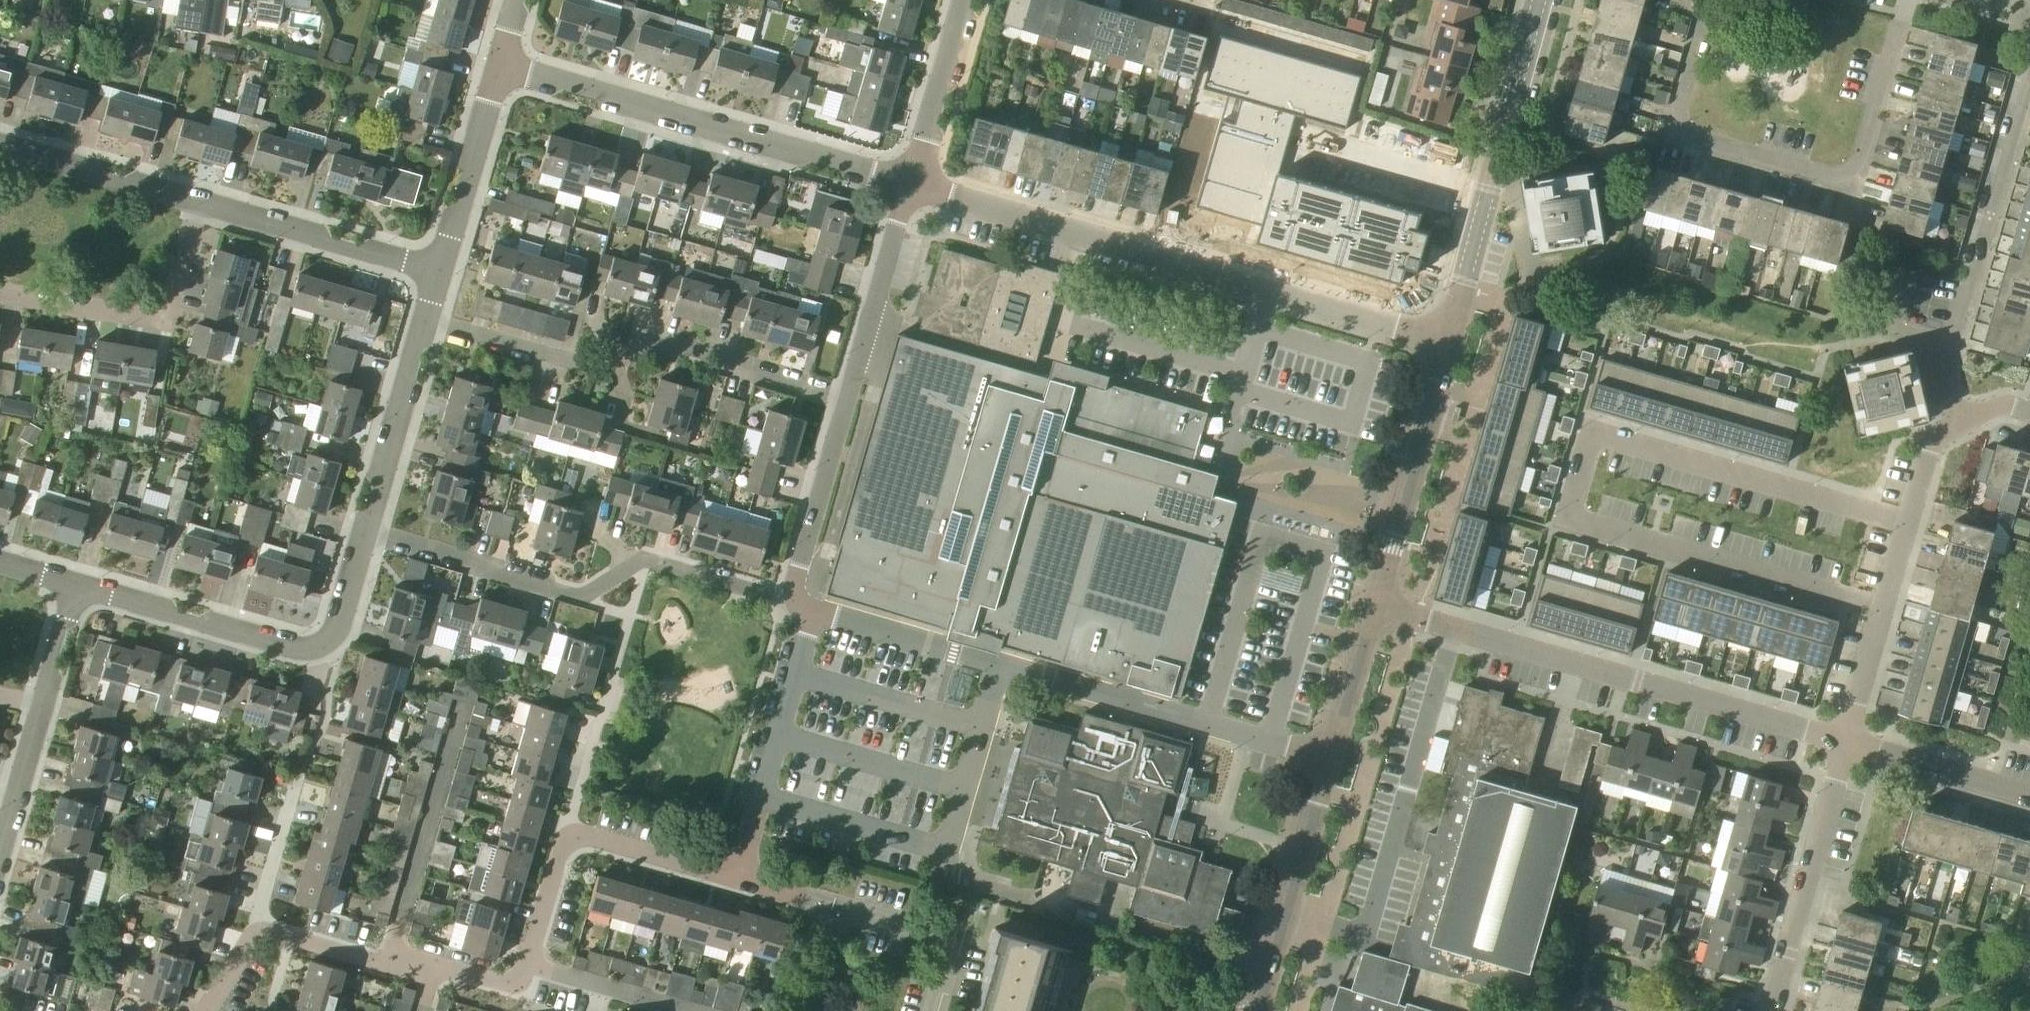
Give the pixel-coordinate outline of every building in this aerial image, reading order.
[(198,31),(203,0),(179,0),(174,28),(198,31)] [(198,31),(222,35),(228,0),(203,0),(198,31)] [(255,20),(280,24),(284,0),(259,0),(255,20)] [(434,16),(466,25),(473,0),(438,0),(434,16)] [(581,43),(594,0),(565,0),(565,1),(564,0),(554,35),(555,36),(555,35),(581,42),(581,43)] [(623,48),(630,24),(635,8),(622,5),(606,0),(594,0),(581,43),(582,44),(582,43),(608,50),(608,51),(609,52),(611,45),(623,48)] [(921,0),(886,0),(885,3),(918,12),(921,0)] [(1032,0),(1012,0),(1006,23),(1024,28),(1032,0)] [(1050,0),(1032,0),(1024,28),(1041,33),(1050,0)] [(1069,0),(1050,0),(1041,33),(1058,38),(1069,0)] [(1087,1),(1083,0),(1069,0),(1058,38),(1076,42),(1087,1)] [(1222,8),(1229,10),(1232,0),(1224,0),(1222,8)] [(1229,10),(1236,12),(1240,0),(1232,0),(1229,10)] [(1236,12),(1244,14),(1247,2),(1242,0),(1240,0),(1236,12)] [(1470,5),(1451,0),(1439,0),(1430,32),(1427,43),(1435,46),(1432,57),(1470,68),(1477,43),(1472,42),(1482,7),(1470,4),(1470,5)] [(1645,4),(1630,0),(1603,0),(1600,11),(1640,22),(1645,4)] [(1093,47),(1104,6),(1087,1),(1076,42),(1092,47),(1093,47)] [(1247,2),(1244,14),(1251,16),(1254,4),(1247,2)] [(910,38),(918,12),(885,3),(877,29),(910,38)] [(1254,4),(1251,16),(1258,18),(1262,6),(1254,4)] [(1110,52),(1122,11),(1104,6),(1093,47),(1092,47),(1089,58),(1107,63),(1110,52)] [(1262,6),(1258,18),(1265,20),(1269,8),(1262,6)] [(1269,8),(1265,20),(1273,23),(1276,10),(1269,8)] [(1276,10),(1273,23),(1280,25),(1284,12),(1276,10)] [(1110,52),(1127,57),(1139,16),(1122,11),(1110,52)] [(1635,39),(1640,22),(1600,11),(1595,28),(1635,39)] [(1284,12),(1280,25),(1287,27),(1291,14),(1284,12)] [(1291,14),(1287,27),(1295,29),(1298,16),(1291,14)] [(417,51),(446,60),(450,48),(458,51),(466,25),(434,16),(426,41),(420,40),(417,51)] [(839,28),(863,35),(866,23),(843,16),(839,28)] [(1145,62),(1157,21),(1139,16),(1127,57),(1145,62)] [(1298,16),(1295,29),(1302,31),(1306,19),(1298,16)] [(1306,19),(1302,31),(1309,33),(1313,21),(1306,19)] [(1690,24),(1677,20),(1674,31),(1687,35),(1690,24)] [(1162,67),(1174,26),(1157,21),(1145,62),(1162,67)] [(1313,21),(1309,33),(1316,35),(1320,23),(1313,21)] [(660,66),(660,67),(671,32),(669,31),(669,32),(644,25),(644,24),(643,23),(642,27),(630,24),(623,48),(634,52),(632,58),(634,59),(634,58),(660,66)] [(1320,23),(1316,35),(1324,37),(1327,25),(1320,23)] [(839,28),(839,29),(828,25),(825,37),(836,40),(845,43),(838,65),(853,69),(865,72),(898,81),(905,57),(872,47),(865,45),(860,44),(863,35),(839,28)] [(1327,25),(1324,37),(1331,40),(1335,27),(1327,25)] [(1160,76),(1177,81),(1191,31),(1174,26),(1162,67),(1163,67),(1160,76)] [(1335,27),(1331,40),(1338,42),(1342,29),(1335,27)] [(1630,57),(1635,39),(1595,28),(1590,45),(1630,57)] [(1342,29),(1338,42),(1355,47),(1359,34),(1342,29)] [(1210,36),(1191,31),(1177,81),(1195,86),(1197,77),(1198,77),(1210,36)] [(672,32),(671,32),(660,67),(661,67),(661,66),(687,74),(688,75),(690,68),(702,71),(709,47),(697,44),(698,40),(697,39),(697,40),(671,33),(672,32)] [(1974,62),(1979,43),(1939,32),(1933,50),(1974,62)] [(720,50),(709,47),(702,71),(713,75),(711,81),(712,82),(713,81),(738,88),(738,89),(739,90),(749,55),(754,41),(726,33),(720,50)] [(1359,34),(1355,47),(1371,51),(1375,39),(1359,34)] [(1219,35),(1204,88),(1242,99),(1235,123),(1222,119),(1212,155),(1225,159),(1211,208),(1264,223),(1258,241),(1403,282),(1407,266),(1418,270),(1429,233),(1418,229),(1422,214),(1280,173),(1296,114),(1347,129),(1362,76),(1297,57),(1290,78),(1266,71),(1272,50),(1219,35)] [(329,55),(349,61),(354,43),(334,37),(329,55)] [(1625,74),(1630,57),(1590,45),(1585,63),(1625,74)] [(235,48),(225,46),(224,56),(234,58),(235,48)] [(316,61),(318,50),(305,47),(302,57),(316,61)] [(417,51),(408,49),(404,60),(420,64),(412,89),(444,99),(452,73),(443,70),(446,60),(417,51)] [(1969,79),(1974,62),(1933,50),(1928,68),(1969,79)] [(0,54),(0,101),(4,102),(7,93),(17,96),(27,62),(0,54)] [(780,94),(791,98),(798,73),(803,57),(791,54),(787,70),(780,94)] [(787,70),(775,67),(776,63),(750,56),(751,55),(749,55),(739,90),(740,90),(740,89),(766,97),(767,98),(769,91),(780,94),(787,70)] [(1463,91),(1470,68),(1432,57),(1429,67),(1420,65),(1417,77),(1407,113),(1431,120),(1448,125),(1458,90),(1463,91)] [(26,108),(52,116),(64,73),(65,72),(27,62),(17,96),(29,100),(26,108)] [(1620,91),(1625,74),(1585,63),(1580,80),(1620,91)] [(1660,73),(1676,77),(1679,69),(1663,64),(1660,73)] [(1964,96),(1969,79),(1928,68),(1924,85),(1964,96)] [(898,81),(865,72),(853,69),(846,94),(858,97),(891,106),(898,81)] [(1990,71),(1987,84),(2002,88),(2006,76),(1990,71)] [(92,118),(98,94),(101,84),(64,73),(52,116),(78,123),(81,115),(92,118)] [(811,77),(799,73),(798,73),(791,98),(804,101),(811,77)] [(1615,109),(1620,91),(1580,80),(1575,97),(1615,109)] [(1959,114),(1964,96),(1924,85),(1918,102),(1959,114)] [(412,89),(401,86),(399,86),(394,101),(391,100),(385,121),(402,126),(425,133),(428,122),(437,125),(444,99),(412,89)] [(1130,108),(1134,93),(1120,89),(1115,104),(1130,108)] [(1665,103),(1668,92),(1657,89),(1654,100),(1665,103)] [(155,136),(166,139),(172,115),(176,103),(165,100),(139,93),(135,105),(126,137),(152,144),(155,136)] [(135,105),(98,94),(92,118),(103,121),(100,129),(126,137),(135,105)] [(858,97),(846,94),(845,94),(838,118),(850,122),(883,132),(891,106),(858,97)] [(258,96),(256,104),(254,111),(262,113),(266,99),(258,96)] [(1169,110),(1171,101),(1154,96),(1149,114),(1166,119),(1169,110)] [(1610,126),(1615,109),(1575,97),(1570,114),(1610,126)] [(241,99),(237,113),(240,114),(241,113),(252,116),(253,115),(254,111),(256,104),(241,99)] [(1954,131),(1959,114),(1918,102),(1914,119),(1954,131)] [(242,152),(252,118),(252,116),(241,113),(240,114),(237,113),(214,107),(209,126),(200,158),(226,165),(231,149),(242,152)] [(1169,110),(1166,119),(1186,124),(1189,114),(1169,110)] [(1605,144),(1610,126),(1570,114),(1565,132),(1605,144)] [(174,151),(200,158),(209,126),(172,115),(166,139),(177,142),(174,151)] [(250,164),(276,171),(286,140),(271,135),(275,122),(253,115),(252,116),(252,118),(242,152),(253,155),(250,164)] [(996,121),(979,116),(967,158),(984,163),(996,121)] [(1949,149),(1954,131),(1914,119),(1908,137),(1949,149)] [(1002,167),(1014,126),(996,121),(984,163),(1002,167)] [(1048,136),(1036,177),(1054,182),(1070,126),(1053,121),(1049,136),(1048,136)] [(399,138),(422,145),(425,133),(402,126),(399,138)] [(1019,172),(1031,131),(1014,126),(1002,167),(1019,172)] [(1054,182),(1071,187),(1083,146),(1084,146),(1088,131),(1070,126),(1054,182)] [(1036,177),(1048,136),(1031,131),(1019,172),(1036,177)] [(540,170),(542,171),(563,177),(573,141),(550,135),(540,170)] [(322,151),(316,174),(327,177),(324,185),(350,193),(360,161),(347,157),(351,143),(327,136),(322,151)] [(1944,165),(1949,149),(1908,137),(1904,154),(1944,165)] [(1105,139),(1103,148),(1120,153),(1122,144),(1105,139)] [(316,174),(322,151),(286,140),(276,171),(302,179),(305,170),(316,174)] [(573,141),(563,177),(559,189),(582,196),(585,183),(595,148),(573,141)] [(1973,141),(1970,153),(1984,158),(1988,145),(1973,141)] [(1100,151),(1084,146),(1083,146),(1071,187),(1088,192),(1100,151)] [(585,183),(619,193),(626,169),(615,166),(618,154),(595,148),(585,183)] [(422,175),(392,167),(395,158),(363,149),(360,161),(350,193),(381,202),(382,201),(388,203),(389,198),(414,205),(422,175)] [(1106,197),(1118,156),(1100,151),(1088,192),(1106,197)] [(655,195),(666,160),(643,153),(638,173),(626,169),(619,193),(631,197),(634,189),(655,195)] [(1939,183),(1944,165),(1904,154),(1899,171),(1939,183)] [(1123,202),(1135,161),(1118,156),(1106,197),(1123,202)] [(690,205),(697,181),(686,178),(689,166),(666,160),(655,195),(690,205)] [(1140,207),(1152,166),(1135,161),(1123,202),(1140,207)] [(1159,213),(1171,171),(1152,166),(1140,207),(1159,213)] [(518,169),(508,167),(506,178),(515,180),(518,169)] [(1665,213),(1676,173),(1659,168),(1655,179),(1648,177),(1631,237),(1640,240),(1648,208),(1665,213)] [(1590,172),(1591,171),(1591,170),(1541,178),(1542,184),(1527,186),(1527,184),(1526,184),(1534,235),(1539,234),(1542,249),(1540,249),(1540,250),(1561,247),(1590,242),(1591,242),(1590,237),(1604,234),(1604,236),(1606,236),(1597,185),(1592,186),(1590,172)] [(1934,200),(1939,183),(1899,171),(1894,188),(1934,200)] [(724,215),(735,179),(712,173),(709,185),(697,181),(690,205),(724,215)] [(1682,218),(1693,178),(1676,173),(1665,213),(1682,218)] [(771,228),(786,178),(773,175),(766,201),(759,225),(771,228)] [(1979,179),(1962,175),(1959,187),(1975,192),(1979,179)] [(1699,223),(1711,183),(1693,178),(1682,218),(1699,223)] [(759,225),(766,201),(755,198),(758,186),(735,179),(724,215),(759,225)] [(1716,228),(1728,188),(1711,183),(1699,223),(1716,228)] [(1734,233),(1745,193),(1728,188),(1716,228),(1734,233)] [(1929,217),(1934,200),(1894,188),(1889,205),(1929,217)] [(856,240),(863,216),(859,215),(861,205),(852,203),(853,200),(850,199),(851,199),(816,189),(806,225),(821,229),(856,240)] [(528,209),(541,213),(552,216),(556,204),(508,190),(505,202),(528,209)] [(1751,238),(1763,198),(1745,193),(1734,233),(1751,238)] [(488,210),(525,221),(527,213),(539,217),(541,213),(528,209),(505,202),(491,198),(488,210)] [(1767,249),(1768,243),(1780,203),(1763,198),(1751,238),(1750,244),(1767,249)] [(1785,248),(1797,207),(1780,203),(1768,243),(1785,248)] [(2026,204),(2021,221),(2029,224),(2029,205),(2026,204)] [(1924,236),(1929,217),(1889,205),(1883,224),(1924,236)] [(1803,253),(1814,213),(1797,207),(1785,248),(1803,253)] [(525,221),(537,224),(539,217),(527,213),(525,221)] [(1820,258),(1832,217),(1814,213),(1803,253),(1820,258)] [(1850,271),(1856,247),(1845,244),(1851,223),(1832,217),(1820,258),(1839,263),(1838,268),(1850,271)] [(2021,221),(2016,239),(2029,243),(2029,224),(2021,221)] [(850,262),(856,240),(821,229),(813,256),(803,253),(801,260),(801,261),(835,271),(838,259),(850,262)] [(506,286),(528,292),(539,257),(542,245),(521,239),(517,250),(516,250),(506,286)] [(2011,256),(2029,261),(2029,243),(2016,239),(2011,256)] [(506,286),(516,250),(494,244),(483,279),(506,286)] [(978,343),(1001,265),(945,249),(922,327),(978,343)] [(260,262),(217,250),(217,251),(218,251),(211,274),(210,274),(210,275),(242,284),(252,287),(260,262)] [(664,298),(671,274),(674,263),(652,257),(652,256),(641,252),(637,264),(636,264),(625,299),(649,306),(653,294),(664,298)] [(625,299),(636,264),(602,254),(595,278),(607,281),(603,293),(625,299)] [(801,261),(801,260),(787,256),(784,268),(793,271),(791,278),(797,280),(804,286),(808,275),(832,282),(835,271),(801,261)] [(2011,256),(2006,273),(2029,280),(2029,261),(2011,256)] [(551,299),(561,263),(539,257),(528,292),(551,299)] [(561,263),(551,299),(574,305),(585,270),(561,263)] [(1060,282),(1009,267),(1001,265),(978,343),(1037,360),(1060,282)] [(280,295),(280,294),(287,270),(274,266),(267,291),(280,295)] [(745,277),(731,273),(730,278),(708,271),(705,283),(694,319),(718,326),(721,314),(732,317),(739,293),(740,294),(745,277)] [(316,312),(325,281),(299,273),(292,298),(280,294),(280,295),(272,321),(264,349),(277,353),(290,305),(316,312)] [(2006,273),(2001,291),(2029,299),(2029,280),(2006,273)] [(705,283),(671,274),(664,298),(675,301),(672,313),(694,319),(705,283)] [(241,285),(242,284),(210,275),(210,276),(204,299),(203,299),(203,300),(208,302),(205,313),(229,320),(232,309),(234,310),(235,308),(234,308),(241,285)] [(828,293),(832,282),(808,275),(804,286),(804,287),(828,293)] [(741,332),(763,339),(777,291),(759,286),(760,281),(745,277),(740,294),(739,293),(732,317),(744,321),(741,332)] [(340,319),(349,288),(325,281),(316,312),(340,319)] [(381,316),(369,312),(375,295),(349,288),(340,319),(366,326),(363,336),(375,339),(381,316)] [(786,345),(796,310),(800,297),(778,290),(777,291),(763,339),(786,345)] [(2001,291),(1996,308),(2029,318),(2029,299),(2001,291)] [(493,309),(506,313),(509,303),(496,300),(493,309)] [(1996,308),(1991,325),(2029,336),(2029,318),(1996,308)] [(503,324),(506,313),(493,309),(490,320),(503,324)] [(819,317),(796,310),(786,345),(809,352),(819,317)] [(550,326),(553,316),(541,312),(538,323),(550,326)] [(258,329),(229,320),(205,313),(201,325),(196,324),(196,325),(190,349),(189,348),(189,350),(220,359),(221,358),(220,358),(227,334),(255,342),(258,329)] [(1517,315),(1510,338),(1547,349),(1554,326),(1517,315)] [(547,336),(550,326),(538,323),(535,333),(547,336)] [(2029,341),(2029,336),(1991,325),(1986,343),(2026,355),(2029,341)] [(43,364),(49,332),(23,328),(17,360),(43,364)] [(1628,341),(1636,343),(1640,332),(1632,330),(1628,341)] [(49,332),(43,364),(69,368),(74,336),(49,332)] [(1647,334),(1640,332),(1636,343),(1644,346),(1647,334)] [(999,644),(1182,697),(1183,696),(1235,518),(1240,501),(1206,491),(1212,471),(1193,465),(1202,433),(1203,433),(1209,412),(1077,374),(1073,385),(1064,382),(899,334),(823,593),(952,631),(954,622),(964,625),(973,628),(970,636),(996,643),(999,644)] [(1510,338),(1504,362),(1540,372),(1547,349),(1510,338)] [(121,380),(127,345),(98,340),(92,375),(90,384),(79,382),(75,406),(87,408),(90,389),(118,394),(121,380)] [(330,355),(354,362),(358,350),(333,343),(330,355)] [(1689,346),(1681,344),(1678,355),(1686,358),(1689,346)] [(1703,355),(1711,357),(1714,346),(1706,344),(1703,355)] [(127,345),(121,380),(150,385),(156,350),(127,345)] [(1722,348),(1714,346),(1711,357),(1719,360),(1722,348)] [(1584,350),(1582,358),(1593,361),(1595,353),(1584,350)] [(1867,432),(1866,433),(1866,434),(1916,422),(1914,416),(1929,413),(1929,415),(1930,414),(1918,365),(1913,366),(1909,352),(1911,351),(1911,350),(1888,356),(1862,362),(1861,362),(1862,368),(1848,371),(1848,370),(1847,370),(1858,419),(1859,419),(1864,418),(1867,432)] [(351,374),(354,362),(330,355),(326,367),(351,374)] [(1591,406),(1616,413),(1629,366),(1605,359),(1591,406)] [(1745,362),(1737,360),(1734,371),(1741,374),(1745,362)] [(1536,388),(1540,372),(1504,362),(1497,385),(1544,398),(1547,391),(1536,388)] [(326,367),(326,370),(312,366),(310,374),(323,378),(323,379),(329,381),(322,406),(353,415),(361,390),(347,386),(351,374),(326,367)] [(1640,420),(1654,373),(1629,366),(1616,413),(1640,420)] [(484,410),(495,375),(472,368),(468,380),(456,376),(449,399),(484,410)] [(0,392),(0,393),(12,395),(16,372),(4,369),(0,392)] [(1576,378),(1587,381),(1590,373),(1578,370),(1576,378)] [(654,402),(690,412),(700,376),(682,371),(678,383),(661,378),(654,402)] [(1785,374),(1777,372),(1774,383),(1782,385),(1785,374)] [(1654,373),(1640,420),(1665,428),(1678,380),(1654,373)] [(1785,374),(1782,385),(1790,388),(1793,376),(1785,374)] [(1587,381),(1576,378),(1573,385),(1585,389),(1587,381)] [(75,406),(79,382),(66,380),(62,404),(75,406)] [(1689,435),(1703,387),(1678,380),(1665,428),(1689,435)] [(1538,422),(1544,398),(1497,385),(1490,408),(1538,422)] [(1713,442),(1727,394),(1703,387),(1689,435),(1713,442)] [(143,425),(155,427),(160,396),(148,394),(143,425)] [(1727,394),(1713,442),(1738,449),(1752,401),(1727,394)] [(715,419),(726,422),(733,398),(721,395),(715,419)] [(216,416),(220,401),(203,397),(202,400),(199,400),(196,411),(216,416)] [(733,398),(726,422),(738,425),(745,401),(733,398)] [(478,432),(484,410),(449,399),(442,422),(478,432)] [(570,443),(581,408),(558,401),(555,413),(543,409),(536,433),(570,443)] [(1752,401),(1738,449),(1762,456),(1776,408),(1752,401)] [(353,415),(322,406),(310,402),(303,427),(302,428),(307,429),(315,431),(346,440),(353,415)] [(686,424),(690,412),(654,402),(647,424),(671,431),(669,440),(687,445),(693,426),(686,424)] [(525,430),(532,406),(520,403),(513,427),(525,430)] [(536,433),(543,409),(532,406),(525,430),(536,433)] [(605,453),(612,429),(601,426),(604,414),(581,408),(570,443),(605,453)] [(1490,408),(1484,431),(1531,445),(1538,422),(1490,408)] [(1762,456),(1787,463),(1801,415),(1776,408),(1762,456)] [(763,432),(798,443),(805,420),(769,409),(763,432)] [(1563,423),(1574,426),(1577,418),(1565,415),(1563,423)] [(280,433),(304,440),(307,429),(302,428),(303,427),(283,421),(280,433)] [(30,422),(21,438),(33,445),(42,430),(30,422)] [(445,460),(452,462),(476,468),(479,457),(472,454),(478,432),(442,422),(436,444),(449,448),(445,460)] [(1563,423),(1560,430),(1572,434),(1574,426),(1563,423)] [(612,429),(605,453),(617,457),(624,433),(612,429)] [(304,440),(280,433),(271,430),(268,439),(277,442),(276,445),(300,452),(304,440)] [(1524,468),(1531,445),(1484,431),(1477,454),(1524,468)] [(798,443),(763,432),(752,467),(776,474),(780,462),(791,466),(798,443)] [(2005,488),(2017,448),(1999,442),(1987,483),(2005,488)] [(2029,464),(2029,451),(2017,448),(2005,488),(2022,493),(2029,464)] [(301,479),(332,488),(340,463),(308,454),(301,479)] [(1518,491),(1524,468),(1477,454),(1470,477),(1518,491)] [(122,481),(128,462),(116,458),(110,477),(103,502),(115,505),(116,501),(122,481)] [(28,488),(34,464),(23,461),(19,475),(18,476),(16,485),(28,488)] [(490,472),(476,468),(452,462),(449,473),(437,469),(431,492),(466,503),(472,480),(480,483),(483,474),(489,476),(490,472)] [(41,488),(47,468),(34,464),(28,488),(39,491),(40,487),(41,488)] [(1551,464),(1549,471),(1560,475),(1563,467),(1551,464)] [(2022,493),(2029,495),(2029,464),(2022,493)] [(752,467),(749,479),(773,486),(776,474),(752,467)] [(178,468),(176,477),(188,480),(191,471),(178,468)] [(646,525),(660,477),(660,476),(633,468),(629,482),(622,480),(615,504),(627,507),(624,519),(646,525)] [(5,472),(0,471),(0,522),(5,524),(14,493),(0,488),(5,472)] [(1558,482),(1560,475),(1549,471),(1546,479),(1558,482)] [(103,502),(110,477),(98,474),(91,498),(103,502)] [(176,523),(183,498),(188,480),(176,477),(167,509),(164,519),(176,523)] [(615,504),(622,480),(611,477),(604,500),(615,504)] [(673,520),(684,523),(690,499),(694,487),(660,477),(646,525),(670,532),(673,520)] [(1518,491),(1470,477),(1463,501),(1511,514),(1518,491)] [(325,513),(332,488),(301,479),(294,504),(288,502),(284,514),(308,521),(312,509),(325,513)] [(770,497),(773,486),(749,479),(746,490),(770,497)] [(539,524),(575,535),(581,511),(568,507),(572,493),(539,484),(535,498),(546,501),(539,524)] [(48,490),(41,488),(40,487),(39,491),(37,499),(32,515),(28,531),(53,538),(65,494),(48,490)] [(459,526),(466,503),(431,492),(424,515),(459,526)] [(78,545),(91,502),(65,494),(53,538),(78,545)] [(1542,496),(1539,503),(1551,507),(1553,499),(1542,496)] [(189,522),(195,502),(183,498),(176,523),(187,526),(189,522)] [(690,546),(712,552),(723,517),(701,511),(703,503),(690,499),(684,523),(682,531),(693,534),(690,546)] [(116,501),(115,505),(113,513),(112,513),(103,544),(128,551),(137,520),(140,508),(116,501)] [(164,519),(167,509),(142,502),(140,508),(137,520),(128,551),(153,559),(162,527),(164,519)] [(256,520),(260,507),(247,504),(244,516),(237,540),(249,544),(256,519),(256,520)] [(712,552),(735,559),(745,523),(748,512),(726,506),(723,517),(712,552)] [(261,547),(268,523),(272,511),(260,507),(256,520),(256,519),(249,544),(261,547)] [(496,537),(503,513),(491,510),(484,534),(496,537)] [(1966,510),(1963,522),(1956,520),(1950,538),(1990,550),(1999,521),(1997,519),(1966,510)] [(1460,511),(1454,533),(1491,543),(1497,522),(1460,511)] [(503,513),(496,537),(507,540),(514,517),(503,513)] [(305,533),(308,521),(284,514),(281,526),(305,533)] [(214,530),(189,522),(187,526),(185,534),(176,565),(201,573),(211,541),(214,530)] [(745,523),(735,559),(758,566),(769,530),(745,523)] [(568,557),(575,535),(539,524),(533,547),(568,557)] [(1454,533),(1448,554),(1485,564),(1491,543),(1454,533)] [(1986,567),(1990,550),(1950,538),(1945,555),(1986,567)] [(1571,552),(1579,554),(1582,542),(1574,540),(1571,552)] [(211,541),(201,573),(227,580),(236,549),(211,541)] [(1590,545),(1582,542),(1579,554),(1587,556),(1590,545)] [(1525,553),(1537,557),(1539,549),(1527,546),(1525,553)] [(536,551),(532,564),(542,566),(545,554),(536,551)] [(1535,565),(1537,557),(1525,553),(1523,561),(1535,565)] [(1479,586),(1485,564),(1448,554),(1442,575),(1479,586)] [(1619,566),(1627,568),(1631,557),(1623,554),(1619,566)] [(274,594),(283,562),(258,555),(249,586),(274,594)] [(1945,555),(1940,572),(1981,584),(1986,567),(1945,555)] [(1638,559),(1631,557),(1627,568),(1635,570),(1638,559)] [(300,601),(302,592),(309,570),(283,562),(274,594),(300,601)] [(1655,619),(1679,626),(1693,578),(1668,571),(1655,619)] [(1976,601),(1981,584),(1940,572),(1935,590),(1976,601)] [(1473,607),(1479,586),(1442,575),(1436,596),(1473,607)] [(1570,582),(1545,575),(1531,624),(1556,631),(1570,582)] [(1717,585),(1693,578),(1679,626),(1704,633),(1717,585)] [(1570,582),(1556,631),(1581,638),(1595,589),(1570,582)] [(1728,640),(1742,592),(1717,585),(1704,633),(1728,640)] [(389,609),(424,619),(431,597),(395,586),(389,609)] [(1513,595),(1525,599),(1527,591),(1515,587),(1513,595)] [(1605,646),(1620,596),(1595,589),(1581,638),(1605,646)] [(1971,619),(1971,618),(1976,601),(1935,590),(1930,607),(1971,619)] [(1742,592),(1728,640),(1753,647),(1766,600),(1742,592)] [(1525,599),(1513,595),(1511,603),(1523,606),(1525,599)] [(1620,596),(1605,646),(1630,653),(1645,603),(1620,596)] [(493,641),(503,605),(481,598),(477,610),(466,607),(459,631),(453,653),(459,655),(468,648),(469,647),(490,653),(494,641),(493,641)] [(1753,647),(1777,654),(1791,607),(1766,600),(1753,647)] [(459,631),(466,607),(454,604),(447,627),(459,631)] [(528,651),(535,627),(523,623),(527,612),(503,605),(493,641),(494,641),(490,653),(490,654),(524,663),(528,651)] [(1802,661),(1815,614),(1791,607),(1777,654),(1802,661)] [(1930,607),(1925,624),(1974,638),(1980,620),(1971,618),(1971,619),(1930,607)] [(414,654),(424,619),(389,609),(382,632),(394,636),(388,655),(412,662),(414,654)] [(1511,629),(1514,617),(1485,610),(1482,621),(1511,629)] [(1815,614),(1802,661),(1826,668),(1840,621),(1815,614)] [(1969,656),(1974,638),(1925,624),(1920,642),(1969,656)] [(535,627),(528,651),(539,654),(546,630),(535,627)] [(90,647),(93,635),(84,632),(80,644),(90,647)] [(561,659),(596,669),(603,646),(567,636),(561,659)] [(2008,648),(2011,638),(2003,636),(2000,646),(2008,648)] [(126,678),(134,651),(112,644),(97,640),(88,673),(126,684),(127,678),(126,678)] [(1964,673),(1969,656),(1920,642),(1915,659),(1964,673)] [(126,684),(160,693),(168,667),(167,667),(157,664),(160,652),(136,645),(134,651),(126,678),(127,678),(126,684)] [(2005,658),(2008,648),(2000,646),(1997,656),(2005,658)] [(1651,661),(1651,660),(1654,649),(1646,647),(1643,658),(1651,661)] [(403,692),(412,662),(388,655),(386,661),(365,655),(365,657),(359,679),(356,678),(356,679),(403,692)] [(590,692),(596,669),(561,659),(546,655),(542,668),(557,672),(551,693),(575,700),(578,689),(590,692)] [(1693,673),(1696,661),(1689,659),(1685,670),(1693,673)] [(1959,690),(1964,673),(1915,659),(1910,676),(1959,690)] [(195,703),(204,671),(169,661),(167,667),(168,667),(160,693),(155,710),(170,715),(174,702),(180,704),(181,700),(195,703)] [(1701,675),(1704,663),(1696,661),(1693,673),(1701,675)] [(232,708),(238,687),(227,684),(230,672),(206,665),(204,671),(195,703),(232,714),(233,708),(232,708)] [(1990,680),(1998,683),(2001,673),(1993,670),(1990,680)] [(1741,687),(1744,675),(1737,673),(1733,684),(1741,687)] [(463,701),(470,678),(458,674),(453,694),(442,690),(438,702),(450,706),(452,698),(463,701)] [(1752,677),(1744,675),(1741,687),(1749,689),(1749,688),(1752,677)] [(1954,708),(1959,690),(1910,676),(1906,694),(1954,708)] [(488,704),(476,701),(482,681),(470,678),(463,701),(475,704),(473,712),(492,718),(492,717),(484,715),(488,704)] [(403,692),(356,679),(359,680),(352,702),(350,701),(349,702),(393,715),(393,714),(397,715),(403,692)] [(1995,693),(1998,683),(1990,680),(1987,691),(1995,693)] [(266,724),(275,691),(240,681),(238,687),(232,708),(233,708),(244,711),(242,717),(266,724)] [(266,724),(289,730),(289,731),(301,735),(309,707),(297,704),(301,692),(276,685),(275,691),(266,724)] [(1503,696),(1475,688),(1466,685),(1455,722),(1538,745),(1546,717),(1502,705),(1505,692),(1504,691),(1503,696)] [(1789,701),(1793,689),(1785,687),(1782,698),(1789,701)] [(1793,689),(1789,701),(1797,703),(1801,691),(1793,689)] [(1949,726),(1954,708),(1906,694),(1900,712),(1949,726)] [(450,706),(438,702),(430,700),(423,724),(443,729),(435,726),(438,715),(446,718),(450,706)] [(512,724),(525,728),(561,738),(561,737),(559,736),(565,714),(566,713),(532,703),(519,700),(512,724)] [(386,738),(393,715),(349,702),(349,703),(352,703),(345,725),(343,724),(342,726),(386,738)] [(90,716),(96,718),(96,717),(114,722),(117,711),(93,704),(90,716)] [(1980,715),(1988,717),(1991,707),(1983,705),(1980,715)] [(489,729),(492,718),(473,712),(466,735),(486,741),(477,738),(481,726),(489,729)] [(1032,715),(1024,743),(1008,796),(1009,796),(999,831),(998,831),(994,845),(997,846),(997,845),(1076,868),(1068,894),(1101,903),(1108,877),(1137,885),(1140,886),(1156,836),(1190,846),(1197,823),(1162,813),(1169,791),(1179,794),(1180,792),(1179,792),(1186,766),(1187,767),(1194,743),(1085,712),(1081,729),(1032,715)] [(1985,727),(1988,717),(1980,715),(1977,725),(1985,727)] [(93,728),(87,726),(81,725),(74,749),(79,751),(107,759),(108,758),(113,759),(119,737),(124,738),(127,726),(114,722),(96,717),(96,718),(93,728)] [(1530,773),(1538,745),(1455,722),(1441,772),(1454,776),(1460,753),(1530,773)] [(436,753),(443,729),(423,724),(420,735),(417,748),(436,753)] [(1601,741),(1603,733),(1577,725),(1573,738),(1594,743),(1600,745),(1601,741)] [(561,738),(525,728),(518,750),(554,761),(554,760),(552,760),(558,738),(561,738)] [(1627,784),(1643,731),(1633,728),(1627,749),(1601,741),(1600,745),(1595,762),(1607,765),(1603,778),(1627,784)] [(1650,791),(1660,758),(1646,754),(1652,734),(1643,731),(1627,784),(1650,791)] [(487,754),(483,752),(486,741),(466,735),(459,758),(471,761),(486,766),(488,759),(487,754)] [(338,762),(374,772),(381,748),(345,738),(345,739),(347,740),(341,762),(338,761),(338,762)] [(1590,755),(1594,743),(1573,738),(1570,750),(1590,755)] [(1673,798),(1689,744),(1679,741),(1674,762),(1660,758),(1650,791),(1673,798)] [(1697,805),(1707,772),(1692,767),(1698,747),(1689,744),(1673,798),(1697,805)] [(554,762),(554,761),(518,750),(512,773),(545,783),(551,761),(554,762)] [(1587,767),(1590,755),(1570,750),(1566,762),(1587,767)] [(97,794),(98,793),(122,800),(126,785),(107,779),(113,759),(108,758),(107,759),(79,751),(69,786),(75,788),(97,794)] [(1526,790),(1530,773),(1460,753),(1454,776),(1443,816),(1438,833),(1430,831),(1424,852),(1432,854),(1408,936),(1403,935),(1404,932),(1403,932),(1396,959),(1412,965),(1534,999),(1542,972),(1532,970),(1579,805),(1526,790)] [(467,774),(471,761),(459,758),(453,782),(472,788),(476,776),(467,774)] [(426,788),(433,763),(422,760),(418,772),(410,770),(407,782),(426,788)] [(367,796),(374,772),(338,762),(338,763),(340,763),(334,785),(332,785),(367,796)] [(1583,779),(1587,767),(1566,762),(1563,773),(1583,779)] [(212,802),(240,809),(243,798),(255,801),(262,777),(229,767),(222,793),(215,791),(212,802)] [(554,785),(545,783),(512,773),(511,775),(517,776),(511,798),(510,799),(547,809),(545,808),(551,786),(553,787),(554,785)] [(1580,791),(1583,779),(1563,773),(1560,785),(1580,791)] [(1779,798),(1783,783),(1750,774),(1743,798),(1797,813),(1800,804),(1779,798)] [(420,811),(426,788),(407,782),(400,805),(420,811)] [(466,811),(472,788),(453,782),(446,805),(466,811)] [(360,819),(367,796),(332,785),(332,786),(334,787),(327,809),(325,808),(325,809),(360,819)] [(72,798),(66,797),(61,795),(54,819),(59,821),(92,830),(98,832),(104,808),(119,812),(122,800),(98,793),(97,794),(75,788),(72,798)] [(1588,789),(1580,819),(1590,822),(1598,792),(1588,789)] [(1794,822),(1797,813),(1743,798),(1737,821),(1769,830),(1773,816),(1794,822)] [(547,810),(547,809),(510,799),(511,799),(504,821),(504,822),(540,833),(540,832),(538,831),(544,809),(547,810)] [(203,837),(236,846),(242,848),(249,823),(237,820),(240,809),(212,802),(203,837)] [(413,834),(420,811),(400,805),(396,817),(393,828),(413,834)] [(462,823),(466,811),(446,805),(439,829),(459,834),(451,831),(455,820),(462,823)] [(1921,852),(1933,812),(1915,806),(1904,847),(1921,852)] [(170,811),(156,807),(153,822),(166,825),(170,811)] [(354,843),(360,819),(325,809),(327,810),(321,832),(313,830),(312,830),(348,841),(354,843)] [(1939,857),(1950,817),(1933,812),(1921,852),(1939,857)] [(1956,862),(1968,822),(1950,817),(1939,857),(1956,862)] [(87,851),(92,830),(59,821),(49,856),(55,858),(93,868),(99,870),(103,855),(87,851)] [(1766,844),(1769,830),(1737,821),(1730,844),(1783,859),(1786,850),(1766,844)] [(540,833),(504,822),(503,823),(504,823),(497,845),(533,856),(533,855),(531,855),(537,833),(540,833)] [(1973,867),(1985,827),(1968,822),(1956,862),(1973,867)] [(1991,872),(2002,832),(1985,827),(1973,867),(1991,872)] [(406,858),(413,834),(393,828),(386,852),(406,858)] [(342,864),(348,841),(312,830),(312,831),(315,832),(308,854),(306,853),(306,854),(342,864)] [(2008,877),(2020,837),(2002,832),(1991,872),(2008,877)] [(236,846),(203,837),(191,833),(181,868),(192,871),(220,880),(226,881),(236,846)] [(1215,936),(1218,925),(1220,917),(1219,917),(1230,880),(1232,871),(1233,871),(1234,869),(1202,860),(1204,852),(1204,853),(1205,850),(1190,846),(1156,836),(1140,886),(1137,885),(1130,912),(1135,913),(1136,912),(1201,931),(1200,932),(1215,936)] [(2029,867),(2029,840),(2020,837),(2008,877),(2025,882),(2026,882),(2029,867)] [(456,846),(436,840),(433,852),(441,854),(452,858),(456,846)] [(475,864),(490,869),(526,879),(527,879),(524,878),(530,856),(533,857),(533,856),(497,845),(482,841),(475,864)] [(1639,844),(1634,865),(1654,869),(1659,848),(1639,844)] [(1781,869),(1783,859),(1730,844),(1723,868),(1731,870),(1756,877),(1760,862),(1781,869)] [(400,881),(406,858),(386,852),(383,864),(392,866),(388,877),(400,881)] [(433,852),(426,876),(445,882),(452,858),(441,854),(433,852)] [(335,888),(342,864),(306,854),(305,854),(308,855),(302,877),(299,876),(299,877),(335,888)] [(83,904),(93,868),(55,858),(52,869),(40,866),(34,890),(39,891),(72,901),(83,904)] [(2026,882),(2025,882),(2022,891),(2029,894),(2029,867),(2026,882)] [(526,880),(526,879),(490,869),(484,891),(483,892),(483,893),(509,900),(517,902),(524,879),(526,880)] [(1764,879),(1756,877),(1731,870),(1724,894),(1777,909),(1780,900),(1759,894),(1764,879)] [(217,890),(220,880),(192,871),(189,884),(194,886),(188,909),(216,917),(221,918),(228,894),(217,890)] [(621,882),(598,875),(588,909),(612,916),(621,882)] [(328,911),(335,888),(299,877),(299,878),(301,878),(295,902),(328,911)] [(393,904),(400,881),(388,877),(385,889),(377,887),(373,899),(393,904)] [(635,922),(644,889),(621,882),(612,916),(635,922)] [(1615,923),(1624,890),(1601,883),(1585,937),(1595,940),(1601,919),(1615,923)] [(1662,936),(1671,904),(1674,894),(1650,887),(1647,897),(1632,950),(1642,953),(1647,932),(1662,936)] [(468,925),(468,926),(504,936),(504,935),(501,934),(508,913),(509,911),(506,911),(509,900),(483,893),(483,892),(471,889),(468,900),(462,898),(461,900),(458,902),(454,914),(456,918),(455,922),(468,925)] [(659,929),(669,896),(644,889),(635,922),(659,929)] [(1622,947),(1632,950),(1647,897),(1624,890),(1615,923),(1629,927),(1622,947)] [(66,924),(72,901),(39,891),(29,927),(35,929),(75,940),(78,928),(66,924)] [(1775,919),(1777,909),(1724,894),(1717,917),(1750,927),(1754,913),(1775,919)] [(1899,905),(1901,897),(1890,894),(1888,902),(1899,905)] [(682,936),(692,902),(669,896),(659,929),(682,936)] [(416,911),(427,914),(431,901),(419,898),(416,911)] [(386,928),(393,904),(373,899),(370,910),(378,912),(374,925),(386,928)] [(1922,912),(1924,904),(1914,901),(1912,909),(1922,912)] [(705,942),(715,909),(692,902),(682,936),(705,942)] [(1933,915),(1936,907),(1924,904),(1922,912),(1933,915)] [(216,917),(188,909),(182,907),(175,931),(181,933),(178,944),(184,946),(206,952),(216,917)] [(731,944),(738,916),(715,909),(705,942),(729,949),(731,944)] [(754,950),(763,917),(739,910),(738,916),(731,944),(754,950)] [(1884,922),(1843,910),(1838,929),(1878,940),(1884,922)] [(420,938),(424,925),(432,927),(435,916),(427,914),(416,911),(409,934),(420,938)] [(1957,922),(1960,914),(1949,911),(1947,919),(1957,922)] [(778,957),(787,924),(763,917),(754,950),(778,957)] [(1746,940),(1750,927),(1717,917),(1711,940),(1764,956),(1767,946),(1746,940)] [(1992,932),(1995,924),(1983,921),(1981,929),(1992,932)] [(2003,935),(2005,927),(1995,924),(1992,932),(2003,935)] [(504,936),(468,926),(461,949),(497,960),(497,958),(495,958),(501,936),(504,936)] [(1052,1010),(1067,957),(1069,951),(1070,951),(1071,950),(994,928),(994,930),(989,947),(992,948),(974,1010),(1052,1010)] [(32,939),(20,936),(14,960),(19,961),(47,969),(51,956),(56,958),(59,948),(65,950),(67,944),(73,946),(75,940),(35,929),(32,939)] [(1873,958),(1878,940),(1838,929),(1833,946),(1873,958)] [(2027,943),(2029,935),(2018,931),(2016,939),(2027,943)] [(1904,932),(1901,944),(1909,946),(1912,934),(1904,932)] [(159,951),(152,974),(181,982),(186,983),(193,960),(181,956),(184,946),(178,944),(157,937),(153,950),(159,951)] [(1761,965),(1764,956),(1711,940),(1704,964),(1698,962),(1695,974),(1715,980),(1718,968),(1737,973),(1741,959),(1761,965)] [(1868,975),(1873,958),(1833,946),(1828,963),(1868,975)] [(1408,1001),(1407,1004),(1401,1002),(1412,965),(1396,959),(1365,950),(1350,997),(1338,993),(1332,1010),(1439,1010),(1408,1001)] [(595,973),(601,954),(590,951),(587,959),(575,955),(572,967),(595,973)] [(624,960),(613,957),(601,954),(595,973),(607,977),(610,969),(621,972),(624,960)] [(337,994),(338,993),(344,970),(311,960),(304,984),(337,994)] [(648,967),(636,964),(624,960),(621,972),(622,972),(619,980),(642,987),(648,967)] [(12,984),(12,986),(58,998),(65,974),(47,969),(19,961),(12,984)] [(1863,993),(1868,975),(1828,963),(1823,981),(1863,993)] [(671,974),(659,971),(648,967),(642,987),(654,990),(657,982),(667,985),(671,974)] [(181,982),(152,974),(135,968),(128,992),(140,995),(140,996),(173,1006),(181,982)] [(689,1000),(692,989),(695,978),(672,971),(671,974),(667,985),(665,994),(689,1000)] [(709,976),(707,984),(719,987),(720,980),(709,976)] [(744,984),(721,978),(720,980),(719,987),(713,1007),(726,1010),(736,1010),(744,984)] [(1858,1010),(1863,993),(1823,981),(1818,999),(1858,1010)] [(97,1010),(104,987),(92,984),(85,1006),(97,1010)] [(303,1010),(308,1010),(338,1010),(343,994),(338,993),(337,994),(304,984),(297,1008),(303,1010)] [(719,987),(707,984),(704,992),(692,989),(689,1000),(713,1007),(719,987)] [(754,998),(746,996),(749,986),(744,984),(736,1010),(751,1010),(754,998)] [(115,990),(104,987),(97,1010),(102,1010),(109,1010),(115,990)] [(398,1010),(410,1010),(413,1002),(416,990),(405,987),(401,999),(393,997),(390,1009),(398,1010)] [(450,1000),(439,997),(435,1010),(447,1010),(450,1000)] [(1858,1010),(1818,999),(1814,1010),(1858,1010)] [(1593,1003),(1584,1001),(1581,1010),(1591,1010),(1593,1003)]
